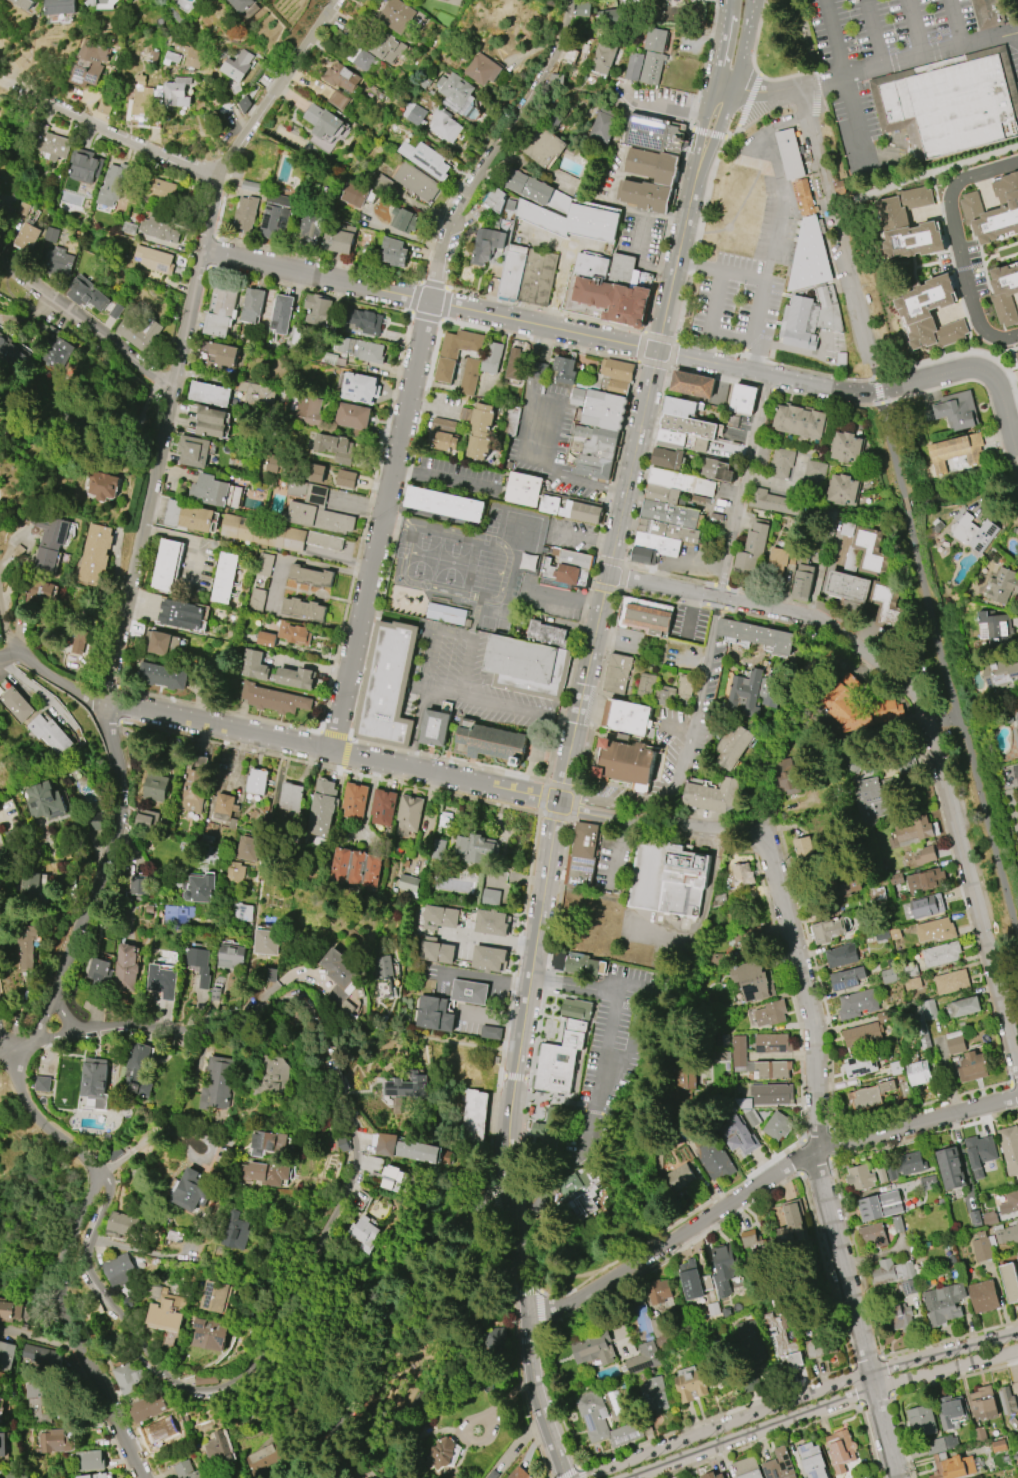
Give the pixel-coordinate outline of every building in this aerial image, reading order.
[(29,11),(12,0),(36,0),(29,11)] [(47,15),(45,0),(75,0),(76,13),(47,15)] [(85,3),(88,0),(119,0),(113,6),(113,8),(96,9),(96,6),(91,6),(91,3),(89,6),(85,3)] [(242,14),(229,0),(254,0),(255,1),(242,14)] [(377,18),(389,0),(399,0),(417,12),(401,35),(377,18)] [(977,31),(1004,24),(998,0),(969,0),(977,31)] [(576,2),(591,3),(590,16),(576,16),(576,2)] [(594,20),(618,19),(617,9),(594,10),(594,20)] [(642,49),(647,27),(668,31),(663,53),(642,49)] [(397,56),(391,65),(383,59),(383,60),(367,50),(380,31),(388,36),(390,34),(395,38),(394,39),(398,42),(399,41),(408,47),(400,58),(397,56)] [(78,57),(84,39),(112,47),(107,63),(102,61),(101,64),(104,65),(97,86),(87,83),(86,87),(69,82),(74,66),(76,66),(79,57),(78,57)] [(588,69),(597,40),(616,46),(608,75),(588,69)] [(176,42),(210,52),(205,68),(200,66),(199,69),(184,65),(187,54),(173,49),(176,42)] [(869,86),(882,134),(904,128),(914,164),(1017,137),(1017,96),(1004,44),(868,81),(869,86)] [(242,48),(254,56),(249,64),(251,65),(240,83),(220,70),(228,57),(234,61),(242,48)] [(351,62),(359,49),(375,59),(366,72),(351,62)] [(662,60),(657,86),(638,82),(644,50),(666,55),(665,61),(662,60)] [(485,87),(464,73),(476,55),(477,55),(479,52),(503,68),(494,82),(490,79),(485,87)] [(623,79),(628,52),(642,55),(637,81),(623,79)] [(361,78),(351,93),(341,86),(340,87),(335,84),(333,86),(325,80),(323,80),(322,75),(323,74),(328,67),(332,69),(333,68),(331,67),(335,63),(336,64),(337,62),(361,78)] [(456,113),(443,103),(447,97),(438,91),(441,87),(436,83),(441,75),(446,79),(451,71),(475,88),(470,95),(475,98),(470,104),(473,107),(467,116),(464,114),(463,115),(457,111),(456,113)] [(153,88),(151,111),(152,111),(150,126),(139,125),(140,122),(127,120),(129,99),(133,100),(135,75),(146,76),(145,87),(153,88)] [(419,83),(424,76),(431,81),(428,86),(427,85),(425,88),(419,83)] [(164,83),(175,83),(175,77),(191,78),(190,107),(166,106),(166,99),(164,96),(164,83)] [(335,88),(351,98),(342,111),(327,101),(335,88)] [(427,111),(418,127),(405,119),(406,118),(402,115),(406,108),(404,107),(408,100),(427,111)] [(304,117),(314,103),(324,110),(325,108),(345,122),(334,138),(327,133),(323,139),(322,138),(313,131),(316,126),(304,117)] [(431,115),(438,104),(452,114),(450,118),(460,124),(459,125),(463,127),(453,144),(430,129),(432,125),(429,123),(433,117),(431,115)] [(598,111),(588,136),(607,144),(617,118),(598,111)] [(687,125),(685,131),(689,136),(687,147),(681,151),(679,157),(630,146),(622,144),(629,112),(687,125)] [(547,169),(566,143),(539,123),(519,149),(547,169)] [(46,132),(72,140),(66,159),(58,157),(57,162),(49,160),(51,154),(39,151),(39,150),(34,148),(41,124),(48,126),(46,132)] [(774,133),(792,128),(805,176),(787,181),(774,133)] [(397,151),(403,141),(415,148),(419,141),(445,158),(443,162),(451,166),(446,174),(449,175),(444,182),(397,151)] [(71,162),(76,146),(97,153),(96,156),(105,159),(99,178),(95,177),(93,184),(70,178),(74,163),(71,162)] [(672,188),(679,157),(630,146),(625,171),(654,178),(653,184),(672,188)] [(403,161),(441,186),(430,203),(392,178),(403,161)] [(113,164),(127,168),(118,201),(114,200),(112,207),(97,202),(101,187),(103,187),(104,183),(103,182),(106,172),(108,172),(110,164),(113,164)] [(546,206),(554,188),(509,167),(500,186),(546,206)] [(962,196),(963,200),(959,201),(967,225),(971,224),(976,237),(978,236),(981,245),(1017,233),(1017,168),(1008,172),(1008,173),(999,176),(1001,180),(991,183),(996,197),(998,197),(1002,208),(983,214),(976,191),(962,196)] [(372,184),(379,173),(393,182),(386,193),(372,184)] [(178,185),(155,177),(148,196),(171,204),(178,185)] [(790,182),(806,178),(815,214),(802,218),(799,219),(790,182)] [(242,179),(240,189),(261,193),(263,183),(242,179)] [(832,181),(842,179),(845,193),(835,196),(832,181)] [(341,199),(350,180),(373,190),(372,192),(376,195),(373,203),(366,200),(363,209),(341,199)] [(625,180),(620,201),(638,205),(638,207),(666,214),(672,188),(653,184),(644,182),(643,184),(625,180)] [(933,203),(930,188),(926,189),(926,185),(895,192),(896,197),(875,201),(886,257),(897,255),(897,257),(921,253),(922,255),(947,250),(944,239),(943,239),(941,230),(937,231),(935,221),(920,224),(920,226),(910,228),(906,208),(933,203)] [(483,202),(499,215),(505,200),(502,198),(505,194),(495,186),(483,202)] [(990,211),(985,189),(978,190),(983,212),(990,211)] [(378,193),(391,199),(390,202),(391,203),(390,206),(388,205),(388,207),(384,205),(381,213),(379,212),(377,216),(373,214),(375,210),(371,208),(378,193)] [(259,198),(252,231),(234,227),(240,196),(247,198),(248,196),(259,198)] [(614,244),(568,235),(567,239),(514,219),(518,198),(567,219),(571,200),(621,210),(614,244)] [(515,203),(511,218),(503,216),(507,201),(515,203)] [(308,203),(329,207),(322,246),(300,242),(302,229),(301,229),(305,208),(307,209),(308,203)] [(287,209),(280,241),(267,238),(267,237),(259,235),(265,204),(287,209)] [(390,214),(394,206),(401,209),(402,208),(414,213),(413,215),(418,217),(416,221),(420,223),(415,232),(411,230),(409,234),(390,225),(394,216),(390,214)] [(786,292),(833,280),(815,214),(802,218),(786,292)] [(149,215),(173,222),(171,228),(181,231),(178,244),(144,235),(145,233),(141,232),(141,231),(139,230),(141,221),(143,222),(144,219),(148,220),(149,215)] [(501,217),(499,228),(491,226),(494,216),(501,217)] [(13,243),(25,221),(42,230),(29,252),(22,248),(21,250),(15,246),(16,244),(13,243)] [(333,223),(356,228),(355,233),(356,233),(351,254),(322,248),(326,230),(331,231),(333,223)] [(43,239),(46,226),(60,229),(56,242),(43,239)] [(478,228),(470,264),(485,267),(486,262),(488,263),(491,253),(493,254),(494,247),(502,248),(505,234),(478,228)] [(410,250),(406,268),(398,267),(398,266),(392,265),(392,263),(384,261),(385,253),(384,253),(385,248),(382,248),(385,236),(405,241),(404,248),(410,250)] [(55,245),(67,249),(65,253),(76,256),(71,275),(44,268),(49,248),(54,250),(55,245)] [(138,245),(175,255),(172,263),(175,264),(172,275),(140,266),(142,259),(135,256),(138,245)] [(528,246),(526,254),(516,299),(547,306),(559,253),(528,246)] [(507,250),(497,295),(516,299),(526,254),(507,250)] [(561,310),(642,329),(651,290),(629,285),(635,258),(613,253),(612,259),(579,251),(573,275),(569,274),(561,310)] [(989,270),(1017,260),(1017,292),(1010,295),(1017,320),(1017,323),(1005,328),(1003,322),(1000,323),(991,295),(994,294),(990,280),(993,280),(989,270)] [(963,319),(968,333),(965,334),(966,338),(936,349),(935,344),(914,351),(895,297),(905,293),(904,291),(927,283),(926,280),(950,272),(954,283),(953,283),(956,292),(952,293),(956,303),(941,308),(940,307),(930,310),(937,329),(963,319)] [(81,273),(96,286),(95,287),(112,300),(102,312),(90,302),(89,303),(88,303),(85,306),(82,303),(80,305),(66,294),(72,287),(70,286),(81,273)] [(203,333),(207,312),(209,312),(215,281),(239,286),(228,338),(203,333)] [(792,295),(790,307),(785,306),(777,339),(781,340),(780,344),(816,352),(819,340),(816,339),(817,333),(815,332),(816,327),(843,333),(831,285),(792,295)] [(247,287),(265,291),(257,325),(240,321),(247,287)] [(276,294),(294,297),(287,336),(275,333),(275,329),(270,328),(276,294)] [(307,295),(331,300),(325,327),(304,323),(306,314),(303,313),(307,295)] [(109,314),(116,304),(124,310),(117,319),(109,314)] [(378,336),(383,315),(345,307),(341,325),(351,328),(351,330),(378,336)] [(165,327),(145,353),(115,331),(126,315),(146,330),(154,319),(165,327)] [(58,337),(75,348),(59,372),(55,369),(44,362),(36,357),(44,345),(38,341),(49,325),(61,333),(58,337)] [(457,330),(456,335),(443,332),(433,382),(453,386),(460,349),(481,353),(485,335),(457,330)] [(17,371),(0,359),(0,331),(30,352),(17,371)] [(384,344),(380,364),(354,358),(355,355),(330,350),(334,333),(384,344)] [(512,340),(504,378),(509,378),(508,383),(519,386),(519,381),(523,382),(528,355),(519,353),(521,342),(512,340)] [(496,375),(503,345),(486,341),(479,371),(496,375)] [(212,342),(210,354),(218,356),(216,364),(236,368),(240,347),(212,342)] [(324,352),(337,355),(334,365),(322,362),(324,352)] [(555,355),(552,369),(558,371),(556,382),(574,385),(577,372),(573,371),(576,359),(555,355)] [(465,356),(457,394),(473,398),(481,359),(465,356)] [(606,358),(635,364),(631,382),(630,382),(609,378),(603,377),(606,358)] [(538,362),(535,376),(544,378),(547,364),(538,362)] [(674,369),(669,390),(711,399),(715,378),(674,369)] [(378,378),(344,370),(338,398),(372,405),(374,396),(378,397),(380,386),(377,385),(378,378)] [(609,378),(606,393),(627,397),(630,382),(609,378)] [(192,381),(188,399),(228,407),(232,389),(192,381)] [(735,384),(729,410),(752,415),(757,389),(735,384)] [(589,389),(581,423),(594,426),(620,432),(627,398),(627,397),(606,393),(589,389)] [(939,398),(969,390),(978,424),(974,425),(974,427),(950,433),(946,417),(930,421),(926,405),(939,402),(939,398)] [(293,421),(299,392),(324,397),(318,426),(293,421)] [(666,395),(663,412),(665,412),(689,418),(690,413),(695,414),(696,408),(703,409),(704,403),(666,395)] [(339,402),(371,408),(367,431),(334,424),(339,402)] [(478,402),(476,410),(473,410),(470,423),(473,423),(471,429),(474,430),(491,433),(497,406),(478,402)] [(777,404),(772,427),(775,427),(774,430),(820,440),(826,413),(812,410),(812,411),(803,409),(803,408),(790,405),(789,406),(777,404)] [(200,406),(198,418),(200,418),(197,432),(225,438),(227,424),(225,424),(228,412),(200,406)] [(459,418),(462,407),(473,409),(470,421),(459,418)] [(662,416),(664,417),(665,412),(689,418),(718,424),(714,441),(708,439),(701,438),(701,436),(687,432),(686,435),(678,433),(679,430),(670,428),(670,431),(661,429),(662,424),(660,424),(662,416)] [(433,417),(426,447),(455,454),(461,424),(433,417)] [(583,454),(586,439),(591,440),(594,426),(620,432),(613,460),(583,454)] [(660,429),(661,429),(670,431),(678,433),(686,435),(701,438),(708,439),(705,453),(684,448),(683,450),(657,445),(660,429)] [(486,460),(466,456),(470,435),(473,436),(474,430),(491,433),(486,460)] [(837,432),(844,433),(845,431),(856,433),(855,436),(864,438),(859,464),(849,462),(848,464),(837,462),(838,459),(831,457),(833,451),(831,451),(833,437),(836,437),(837,432)] [(364,441),(359,467),(334,462),(336,456),(313,451),(317,432),(364,441)] [(925,446),(979,432),(982,445),(979,446),(980,451),(977,451),(979,462),(967,465),(967,462),(965,462),(964,456),(965,456),(965,455),(943,460),(946,472),(934,475),(930,458),(929,459),(925,446)] [(180,435),(210,441),(204,469),(177,463),(180,451),(177,450),(180,435)] [(657,445),(652,466),(716,480),(731,483),(734,471),(728,470),(730,464),(719,461),(719,458),(683,450),(657,445)] [(787,479),(769,475),(776,446),(796,451),(792,468),(789,467),(787,479)] [(609,481),(577,474),(581,454),(583,454),(613,460),(609,481)] [(807,459),(804,476),(806,476),(805,484),(823,487),(828,464),(807,459)] [(322,483),(310,481),(313,470),(304,468),(306,461),(326,466),(322,483)] [(651,466),(652,466),(716,480),(712,497),(680,490),(647,483),(651,466)] [(338,469),(335,485),(353,488),(356,473),(338,469)] [(511,471),(504,501),(537,508),(543,478),(511,471)] [(120,477),(118,487),(117,487),(115,497),(112,498),(106,497),(105,501),(103,502),(96,501),(94,498),(95,495),(85,493),(87,487),(85,487),(86,479),(87,479),(89,472),(100,474),(100,473),(110,474),(110,475),(120,477)] [(189,499),(193,483),(198,484),(200,472),(216,476),(215,480),(231,483),(230,486),(242,488),(237,508),(225,506),(225,507),(189,499)] [(833,474),(840,476),(841,473),(852,476),(851,479),(859,481),(854,505),(844,502),(844,506),(834,504),(834,501),(827,500),(833,474)] [(289,479),(286,495),(292,496),(286,522),(346,534),(347,531),(354,532),(357,516),(324,509),(329,487),(289,479)] [(676,506),(680,490),(647,483),(644,499),(676,506)] [(409,485),(404,506),(482,523),(486,502),(409,485)] [(766,489),(752,487),(747,507),(799,518),(803,496),(789,493),(788,498),(765,494),(766,489)] [(542,494),(603,508),(599,525),(538,511),(542,494)] [(168,499),(215,509),(209,534),(163,524),(168,499)] [(644,499),(640,518),(695,529),(699,510),(676,506),(644,499)] [(1000,528),(981,555),(969,547),(965,546),(952,535),(953,534),(949,530),(950,528),(950,526),(952,524),(954,524),(955,522),(957,523),(966,511),(974,517),(971,522),(980,529),(987,519),(1000,528)] [(69,522),(63,545),(59,544),(57,552),(59,552),(53,575),(32,569),(43,529),(35,527),(27,522),(33,513),(69,522)] [(343,539),(224,513),(219,535),(302,554),(304,543),(341,551),(343,539)] [(752,517),(770,521),(762,560),(756,558),(752,576),(732,572),(737,550),(744,552),(752,517)] [(640,518),(637,531),(681,541),(697,544),(700,530),(695,529),(640,518)] [(89,523),(112,528),(110,536),(113,537),(111,549),(108,548),(106,555),(109,555),(106,570),(103,569),(100,585),(77,579),(89,523)] [(854,523),(842,571),(883,582),(890,555),(878,552),(883,531),(854,523)] [(637,531),(631,561),(656,566),(659,553),(677,557),(681,541),(637,531)] [(162,538),(182,543),(171,592),(151,588),(162,538)] [(10,555),(18,544),(25,549),(17,560),(10,555)] [(771,547),(791,551),(782,595),(762,591),(771,547)] [(589,570),(560,564),(557,563),(560,549),(592,556),(589,570)] [(220,551),(210,600),(229,604),(239,555),(220,551)] [(247,610),(261,613),(273,556),(259,552),(247,610)] [(589,570),(585,587),(540,577),(545,556),(551,558),(550,565),(559,568),(560,564),(589,570)] [(291,562),(301,564),(300,568),(325,573),(325,570),(333,572),(329,587),(323,586),(322,589),(312,587),(313,584),(305,582),(304,585),(296,583),(296,580),(288,578),(291,562)] [(815,567),(797,564),(790,599),(807,602),(808,597),(815,567)] [(1017,577),(1017,594),(1012,592),(1007,606),(986,598),(994,578),(996,579),(1001,566),(1017,573),(1017,575),(1017,577)] [(830,570),(824,594),(866,605),(872,580),(830,570)] [(55,585),(52,601),(55,601),(54,607),(25,601),(28,583),(33,584),(34,580),(55,585)] [(875,582),(869,603),(880,606),(874,626),(898,632),(903,610),(895,608),(900,588),(875,582)] [(426,617),(431,595),(446,598),(446,602),(470,607),(465,627),(426,617)] [(623,595),(616,627),(620,628),(646,634),(666,638),(674,606),(623,595)] [(162,598),(157,623),(199,632),(205,607),(162,598)] [(281,615),(291,617),(291,613),(316,618),(315,621),(323,623),(326,607),(319,606),(320,602),(310,600),(310,603),(302,601),(302,599),(294,598),(293,600),(284,598),(281,615)] [(977,623),(976,611),(988,610),(988,616),(1009,614),(1010,627),(1012,627),(1013,634),(1008,634),(1009,647),(989,649),(987,623),(977,623)] [(720,617),(716,634),(775,647),(773,653),(790,657),(795,633),(720,617)] [(535,618),(530,640),(570,648),(574,629),(545,623),(545,621),(535,618)] [(308,646),(286,642),(286,639),(283,639),(285,627),(279,626),(280,620),(290,622),(289,625),(312,630),(308,646)] [(377,620),(420,630),(401,718),(414,721),(408,749),(352,737),(377,620)] [(151,631),(171,635),(166,656),(146,652),(151,631)] [(259,631),(256,644),(274,647),(276,634),(259,631)] [(490,634),(481,673),(494,675),(491,687),(560,702),(571,652),(490,634)] [(75,655),(78,641),(88,643),(84,657),(75,655)] [(246,648),(263,652),(261,664),(271,666),(267,681),(240,676),(246,648)] [(611,652),(633,657),(624,695),(602,690),(611,652)] [(1007,664),(1017,662),(1017,680),(1017,678),(1012,679),(1013,682),(987,688),(986,681),(983,682),(981,673),(984,672),(982,665),(1005,659),(1007,664)] [(750,667),(748,678),(731,675),(723,710),(753,717),(757,696),(762,697),(760,707),(777,711),(785,675),(769,672),(771,663),(761,660),(759,669),(750,667)] [(141,661),(189,672),(185,690),(137,679),(141,661)] [(279,667),(275,683),(312,691),(317,671),(306,669),(305,673),(279,667)] [(641,671),(635,699),(689,709),(696,672),(681,669),(677,689),(657,685),(659,674),(641,671)] [(874,725),(843,732),(841,723),(818,702),(847,672),(872,694),(868,703),(874,725)] [(21,723),(0,699),(0,680),(4,677),(12,686),(12,685),(35,710),(21,723)] [(244,680),(256,682),(255,686),(313,699),(311,710),(296,707),(295,715),(285,713),(284,715),(277,713),(278,711),(263,708),(263,710),(255,708),(255,706),(246,704),(247,700),(240,699),(244,680)] [(875,701),(880,723),(904,718),(901,704),(895,705),(893,697),(875,701)] [(609,698),(603,727),(643,735),(649,707),(609,698)] [(419,742),(443,748),(453,703),(443,701),(441,712),(426,709),(419,742)] [(26,726),(41,714),(48,722),(52,719),(73,743),(58,756),(41,737),(38,740),(26,726)] [(461,717),(475,720),(475,723),(529,735),(522,770),(453,754),(461,717)] [(756,735),(731,774),(710,760),(734,722),(756,735)] [(602,736),(600,747),(603,748),(600,766),(596,765),(593,777),(605,779),(605,776),(637,783),(635,792),(648,795),(657,751),(646,748),(646,744),(635,742),(634,746),(612,742),(612,738),(602,736)] [(898,775),(916,771),(910,743),(891,748),(898,775)] [(785,796),(805,791),(797,756),(777,761),(785,796)] [(246,791),(249,776),(251,776),(253,768),(270,772),(264,795),(246,791)] [(199,814),(206,776),(187,772),(179,810),(199,814)] [(146,773),(168,778),(162,802),(141,798),(146,773)] [(686,781),(681,805),(726,814),(728,805),(735,807),(741,779),(722,775),(720,788),(686,781)] [(847,785),(860,830),(891,821),(878,776),(847,785)] [(333,813),(327,837),(306,833),(318,779),(320,777),(327,779),(328,781),(335,783),(334,790),(337,791),(336,798),(339,799),(337,806),(336,806),(334,813),(333,813)] [(62,792),(69,815),(50,821),(49,818),(47,819),(46,816),(31,821),(25,802),(30,801),(26,789),(52,780),(56,794),(62,792)] [(278,808),(283,781),(292,783),(291,784),(304,787),(298,817),(284,814),(285,809),(278,808)] [(346,782),(340,808),(343,809),(341,817),(361,821),(369,787),(346,782)] [(374,788),(368,817),(371,817),(370,823),(390,827),(397,793),(374,788)] [(211,818),(217,793),(235,797),(233,805),(239,806),(237,812),(232,811),(230,818),(238,820),(235,830),(227,828),(229,822),(211,818)] [(401,794),(396,820),(398,821),(395,834),(407,837),(409,831),(417,833),(424,799),(401,794)] [(136,808),(156,813),(154,823),(156,823),(155,826),(153,826),(152,829),(132,825),(136,808)] [(940,834),(900,845),(893,821),(926,812),(929,823),(936,821),(940,834)] [(576,822),(600,826),(586,914),(562,910),(576,822)] [(499,845),(496,866),(453,859),(456,835),(469,837),(470,832),(483,834),(482,836),(486,837),(486,839),(495,840),(499,845)] [(792,839),(809,835),(816,861),(799,865),(792,839)] [(236,857),(256,862),(261,841),(242,836),(236,857)] [(626,906),(638,836),(692,846),(691,853),(710,856),(699,918),(626,906)] [(445,840),(434,839),(433,854),(444,855),(445,840)] [(936,860),(916,865),(913,855),(919,854),(918,849),(932,845),(936,860)] [(335,847),(329,880),(345,883),(351,850),(335,847)] [(351,850),(345,883),(360,886),(366,853),(351,850)] [(366,853),(360,886),(375,889),(382,856),(366,853)] [(728,864),(746,859),(754,889),(736,893),(728,864)] [(911,895),(906,876),(940,868),(941,872),(944,871),(946,880),(936,883),(938,888),(911,895)] [(820,879),(825,898),(855,889),(850,870),(820,879)] [(48,898),(47,873),(19,874),(20,899),(48,898)] [(401,874),(420,879),(417,893),(397,887),(401,874)] [(189,876),(203,877),(203,875),(215,875),(214,903),(188,902),(188,901),(186,901),(183,897),(183,892),(185,890),(188,890),(189,876)] [(129,894),(130,877),(149,878),(148,895),(129,894)] [(482,905),(499,907),(501,890),(483,889),(482,905)] [(714,895),(711,908),(727,904),(725,893),(714,895)] [(940,893),(945,911),(904,921),(899,903),(940,893)] [(163,905),(195,907),(195,916),(193,917),(190,917),(190,921),(187,924),(174,923),(174,924),(162,924),(163,905)] [(426,905),(423,929),(437,931),(438,927),(457,929),(460,910),(426,905)] [(252,921),(253,907),(238,906),(237,920),(252,921)] [(473,931),(477,908),(507,912),(506,923),(510,924),(508,936),(473,931)] [(758,914),(762,934),(740,938),(744,955),(722,959),(715,922),(758,914)] [(913,925),(918,944),(936,940),(936,943),(956,938),(952,922),(950,923),(948,916),(913,925)] [(811,925),(816,946),(833,941),(832,937),(847,934),(843,917),(811,925)] [(19,970),(20,946),(16,946),(16,926),(39,926),(38,939),(36,939),(36,940),(33,940),(33,970),(26,970),(26,973),(21,973),(21,970),(19,970)] [(278,929),(254,928),(254,954),(277,954),(278,929)] [(874,935),(876,941),(890,938),(888,932),(874,935)] [(451,964),(454,945),(436,943),(437,938),(422,936),(418,960),(451,964)] [(925,968),(921,950),(958,941),(961,953),(957,954),(958,959),(925,968)] [(824,950),(829,969),(859,961),(855,942),(824,950)] [(112,989),(116,960),(118,960),(120,944),(122,943),(130,944),(131,946),(137,946),(136,953),(138,953),(136,963),(138,963),(137,965),(139,967),(138,973),(136,974),(134,992),(112,989)] [(219,944),(246,948),(242,971),(216,967),(219,944)] [(474,945),(470,968),(501,973),(503,962),(507,962),(509,950),(474,945)] [(183,964),(185,946),(209,950),(207,966),(208,966),(207,975),(209,975),(206,990),(195,988),(198,975),(196,975),(197,967),(183,964)] [(325,996),(336,983),(326,975),(329,971),(318,963),(332,946),(347,958),(345,961),(359,972),(351,982),(356,986),(345,999),(355,1007),(348,1015),(325,996)] [(557,949),(554,969),(598,977),(602,957),(557,949)] [(390,954),(375,957),(379,979),(393,977),(390,954)] [(87,977),(93,956),(113,962),(111,970),(113,971),(111,978),(112,978),(108,990),(93,985),(95,979),(87,977)] [(729,966),(766,958),(774,994),(737,1002),(729,966)] [(160,969),(178,971),(173,1001),(161,999),(162,992),(146,990),(150,963),(161,965),(160,969)] [(915,964),(900,968),(903,978),(918,974),(915,964)] [(829,974),(834,992),(859,984),(859,982),(865,980),(861,966),(829,974)] [(894,968),(879,972),(882,983),(897,979),(894,968)] [(969,987),(937,995),(932,977),(964,968),(969,987)] [(918,977),(903,981),(906,991),(921,987),(918,977)] [(453,979),(449,1000),(486,1006),(489,985),(453,979)] [(222,982),(213,980),(210,1000),(218,1001),(222,982)] [(840,1021),(838,1010),(842,1009),(839,998),(874,989),(880,1011),(867,1014),(866,1010),(859,1011),(860,1016),(840,1021)] [(419,994),(414,1027),(452,1032),(455,1014),(446,1013),(448,998),(419,994)] [(976,995),(981,1012),(949,1020),(945,1003),(976,995)] [(563,997),(560,1015),(589,1019),(592,1002),(563,997)] [(783,999),(763,1004),(764,1008),(751,1011),(755,1029),(785,1021),(783,1013),(786,1012),(783,999)] [(937,1019),(925,1022),(920,1001),(933,999),(937,1019)] [(841,1031),(846,1050),(883,1041),(879,1024),(891,1021),(889,1010),(875,1013),(877,1022),(841,1031)] [(570,1093),(536,1087),(543,1045),(563,1048),(568,1019),(588,1022),(583,1052),(577,1050),(570,1093)] [(481,1025),(480,1037),(500,1040),(502,1028),(481,1025)] [(944,1034),(950,1055),(966,1050),(961,1030),(944,1034)] [(714,1034),(728,1033),(728,1048),(714,1048),(714,1034)] [(787,1033),(755,1035),(755,1053),(792,1052),(792,1045),(788,1045),(787,1033)] [(745,1036),(732,1036),(732,1056),(745,1056),(745,1036)] [(125,1068),(132,1042),(151,1047),(143,1076),(137,1075),(136,1079),(152,1084),(148,1098),(137,1095),(138,1093),(125,1089),(127,1085),(122,1084),(125,1075),(124,1075),(126,1068),(125,1068)] [(669,1089),(702,1089),(701,1047),(668,1048),(669,1089)] [(987,1076),(986,1071),(990,1069),(985,1051),(976,1054),(975,1050),(963,1053),(965,1059),(960,1060),(966,1082),(987,1076)] [(846,1058),(847,1063),(843,1064),(847,1079),(878,1071),(873,1051),(846,1058)] [(910,1087),(933,1081),(927,1059),(918,1062),(916,1054),(902,1058),(910,1087)] [(84,1056),(78,1109),(107,1112),(109,1094),(106,1094),(110,1059),(84,1056)] [(199,1109),(202,1087),(209,1088),(211,1075),(205,1074),(206,1065),(208,1066),(210,1056),(235,1060),(230,1091),(231,1092),(229,1107),(227,1107),(227,1109),(212,1107),(211,1110),(199,1109)] [(745,1056),(732,1056),(733,1076),(746,1076),(745,1056)] [(263,1091),(288,1093),(291,1059),(265,1057),(263,1091)] [(888,1063),(892,1076),(904,1073),(901,1059),(888,1063)] [(788,1079),(753,1080),(753,1062),(791,1062),(791,1069),(787,1069),(788,1079)] [(413,1082),(403,1082),(403,1078),(394,1077),(394,1082),(384,1082),(384,1096),(426,1097),(426,1070),(413,1070),(413,1082)] [(36,1076),(51,1078),(49,1093),(34,1091),(36,1076)] [(846,1092),(851,1112),(882,1104),(880,1096),(884,1095),(883,1092),(895,1089),(893,1079),(846,1092)] [(898,1083),(905,1081),(909,1096),(901,1098),(898,1083)] [(733,1099),(740,1109),(777,1108),(777,1105),(794,1105),(793,1083),(749,1084),(749,1098),(733,1099)] [(465,1090),(489,1094),(481,1144),(457,1140),(465,1090)] [(776,1109),(762,1130),(779,1142),(783,1138),(785,1139),(796,1123),(776,1109)] [(745,1155),(740,1146),(732,1151),(715,1125),(739,1110),(760,1145),(745,1155)] [(1017,1125),(1017,1129),(1017,1175),(1008,1177),(996,1130),(1017,1125)] [(713,1182),(734,1170),(709,1126),(688,1138),(713,1182)] [(286,1135),(283,1153),(262,1150),(261,1158),(248,1155),(252,1133),(257,1134),(257,1130),(286,1135)] [(443,1146),(438,1166),(375,1152),(379,1132),(443,1146)] [(974,1180),(984,1178),(980,1163),(997,1158),(991,1136),(977,1139),(976,1136),(964,1139),(974,1180)] [(349,1150),(346,1137),(336,1139),(339,1152),(349,1150)] [(934,1150),(945,1191),(967,1185),(956,1144),(934,1150)] [(929,1170),(926,1159),(921,1161),(918,1150),(883,1160),(888,1181),(929,1170)] [(596,1158),(564,1176),(568,1184),(558,1189),(562,1196),(541,1208),(555,1233),(597,1209),(590,1196),(598,1191),(596,1186),(608,1179),(596,1158)] [(289,1167),(287,1180),(281,1179),(280,1187),(259,1184),(260,1181),(244,1179),(244,1177),(238,1176),(240,1164),(248,1165),(248,1162),(289,1167)] [(675,1192),(665,1175),(685,1163),(696,1180),(675,1192)] [(844,1175),(847,1174),(846,1168),(866,1163),(869,1174),(874,1173),(876,1181),(873,1182),(874,1186),(853,1191),(851,1184),(846,1185),(844,1175)] [(387,1165),(381,1187),(399,1192),(403,1182),(407,1183),(410,1172),(387,1165)] [(187,1166),(203,1174),(200,1180),(214,1187),(203,1207),(196,1204),(192,1213),(169,1201),(172,1195),(170,1194),(177,1180),(180,1182),(187,1166)] [(884,1167),(887,1182),(879,1184),(876,1169),(884,1167)] [(919,1178),(922,1191),(937,1187),(935,1174),(919,1178)] [(856,1199),(862,1223),(904,1212),(898,1188),(856,1199)] [(1000,1216),(1017,1211),(1017,1188),(1004,1192),(1006,1202),(997,1205),(1000,1216)] [(786,1226),(781,1203),(798,1199),(803,1215),(799,1216),(804,1237),(794,1240),(795,1242),(780,1246),(776,1229),(786,1226)] [(251,1231),(244,1251),(221,1243),(232,1209),(240,1211),(237,1219),(250,1223),(247,1230),(251,1231)] [(981,1223),(978,1210),(968,1212),(971,1225),(981,1223)] [(981,1214),(985,1226),(998,1223),(994,1210),(981,1214)] [(112,1211),(139,1219),(133,1238),(121,1234),(120,1238),(106,1234),(112,1211)] [(360,1213),(346,1236),(360,1244),(357,1249),(367,1255),(384,1227),(360,1213)] [(890,1218),(899,1215),(904,1232),(894,1234),(890,1218)] [(993,1226),(1017,1220),(1017,1250),(1015,1239),(997,1244),(993,1226)] [(859,1227),(864,1250),(887,1244),(882,1222),(859,1227)] [(745,1248),(743,1238),(756,1235),(758,1241),(765,1240),(767,1247),(773,1245),(776,1255),(766,1258),(768,1269),(753,1273),(750,1260),(755,1259),(751,1246),(745,1248)] [(976,1262),(970,1240),(987,1236),(993,1258),(976,1262)] [(710,1248),(730,1243),(734,1262),(736,1262),(740,1277),(728,1280),(732,1296),(720,1299),(714,1275),(716,1275),(710,1248)] [(112,1286),(101,1264),(126,1252),(137,1275),(127,1279),(128,1282),(119,1286),(118,1284),(112,1286)] [(680,1265),(689,1300),(684,1301),(687,1310),(708,1304),(711,1317),(723,1314),(713,1274),(701,1277),(696,1257),(690,1259),(691,1263),(680,1265)] [(877,1260),(891,1257),(893,1266),(912,1262),(915,1278),(874,1287),(871,1273),(879,1271),(877,1260)] [(1013,1262),(1017,1281),(1017,1301),(1009,1304),(1000,1266),(1013,1262)] [(654,1305),(648,1281),(662,1278),(663,1281),(670,1279),(675,1297),(665,1299),(666,1302),(654,1305)] [(966,1284),(975,1315),(1000,1308),(992,1278),(966,1284)] [(198,1308),(204,1279),(228,1285),(221,1313),(198,1308)] [(961,1282),(921,1293),(931,1329),(947,1324),(946,1320),(963,1315),(958,1300),(966,1298),(961,1282)] [(165,1294),(183,1298),(180,1314),(182,1314),(178,1333),(144,1326),(150,1299),(148,1298),(151,1285),(167,1288),(165,1294)] [(890,1331),(901,1328),(903,1333),(914,1331),(905,1295),(882,1300),(890,1331)] [(3,1322),(0,1322),(0,1301),(24,1303),(22,1320),(14,1319),(13,1322),(3,1321),(3,1322)] [(635,1306),(648,1303),(655,1333),(648,1334),(647,1331),(641,1332),(635,1306)] [(766,1336),(760,1315),(770,1313),(772,1318),(789,1314),(793,1327),(783,1330),(786,1344),(797,1342),(802,1364),(782,1369),(779,1357),(777,1358),(774,1348),(776,1348),(772,1335),(766,1336)] [(223,1352),(190,1345),(194,1329),(191,1328),(193,1318),(229,1325),(223,1352)] [(765,1355),(755,1319),(734,1324),(743,1361),(765,1355)] [(503,1328),(480,1328),(481,1350),(504,1350),(503,1328)] [(577,1364),(570,1342),(604,1331),(608,1345),(611,1344),(615,1356),(612,1357),(614,1362),(602,1366),(599,1356),(577,1364)] [(810,1359),(806,1342),(819,1338),(819,1340),(832,1337),(836,1350),(823,1353),(823,1355),(810,1359)] [(653,1367),(629,1376),(623,1361),(639,1355),(636,1346),(652,1340),(661,1366),(654,1369),(653,1367)] [(10,1373),(0,1370),(0,1341),(17,1345),(10,1373)] [(58,1369),(61,1352),(23,1345),(20,1361),(58,1369)] [(123,1396),(111,1369),(128,1362),(132,1373),(140,1369),(147,1386),(123,1396)] [(682,1404),(673,1378),(678,1376),(677,1371),(695,1365),(696,1370),(701,1369),(708,1392),(705,1393),(705,1395),(697,1397),(695,1391),(691,1393),(694,1400),(682,1404)] [(645,1379),(661,1375),(668,1406),(644,1412),(639,1388),(647,1386),(645,1379)] [(27,1413),(49,1413),(48,1383),(25,1384),(27,1413)] [(975,1421),(998,1415),(990,1385),(976,1388),(977,1392),(968,1394),(975,1421)] [(999,1388),(1008,1385),(1011,1397),(1013,1396),(1017,1411),(1003,1415),(997,1391),(1000,1390),(999,1388)] [(653,1433),(647,1417),(612,1430),(598,1390),(573,1399),(590,1444),(608,1438),(612,1449),(653,1433)] [(167,1410),(136,1424),(127,1406),(159,1391),(167,1410)] [(961,1395),(968,1423),(942,1430),(935,1405),(944,1403),(942,1396),(951,1394),(952,1398),(961,1395)] [(905,1410),(930,1404),(937,1433),(912,1439),(905,1410)] [(139,1429),(170,1414),(178,1433),(154,1444),(155,1446),(149,1449),(139,1429)] [(1013,1416),(1017,1424),(1017,1426),(1013,1429),(1007,1421),(1013,1416)] [(836,1476),(830,1461),(832,1461),(823,1437),(847,1428),(852,1442),(854,1442),(856,1443),(857,1446),(856,1448),(855,1450),(853,1451),(856,1459),(843,1464),(846,1472),(836,1476)] [(45,1430),(64,1429),(64,1434),(67,1437),(67,1441),(74,1441),(74,1449),(71,1451),(64,1452),(64,1451),(42,1452),(43,1453),(34,1454),(34,1449),(38,1449),(37,1433),(46,1433),(45,1430)] [(227,1435),(236,1459),(237,1461),(214,1470),(210,1460),(204,1445),(209,1443),(208,1440),(216,1437),(217,1439),(227,1435)] [(426,1471),(431,1467),(436,1473),(445,1465),(453,1468),(461,1447),(444,1435),(433,1441),(425,1448),(429,1452),(423,1457),(426,1460),(421,1464),(426,1471)] [(927,1456),(923,1443),(943,1437),(946,1450),(927,1456)] [(1006,1450),(1005,1440),(991,1442),(993,1452),(1006,1450)] [(818,1445),(829,1477),(808,1477),(797,1447),(811,1442),(813,1447),(818,1445)] [(246,1455),(253,1472),(280,1461),(272,1444),(246,1455)] [(766,1477),(795,1477),(783,1445),(772,1449),(776,1458),(760,1464),(766,1477)] [(104,1457),(105,1469),(77,1471),(75,1452),(101,1450),(102,1458),(104,1457)] [(967,1475),(956,1477),(928,1477),(928,1476),(934,1474),(933,1471),(936,1470),(933,1455),(945,1452),(946,1459),(953,1457),(952,1456),(959,1454),(961,1461),(963,1461),(967,1475)] [(735,1477),(762,1477),(754,1455),(730,1464),(735,1477)] [(190,1458),(172,1465),(177,1477),(198,1477),(190,1458)] [(518,1463),(505,1477),(536,1477),(518,1463)] [(500,1475),(497,1477),(482,1477),(491,1468),(500,1475)] [(702,1477),(725,1477),(721,1468),(701,1476),(702,1477)]
